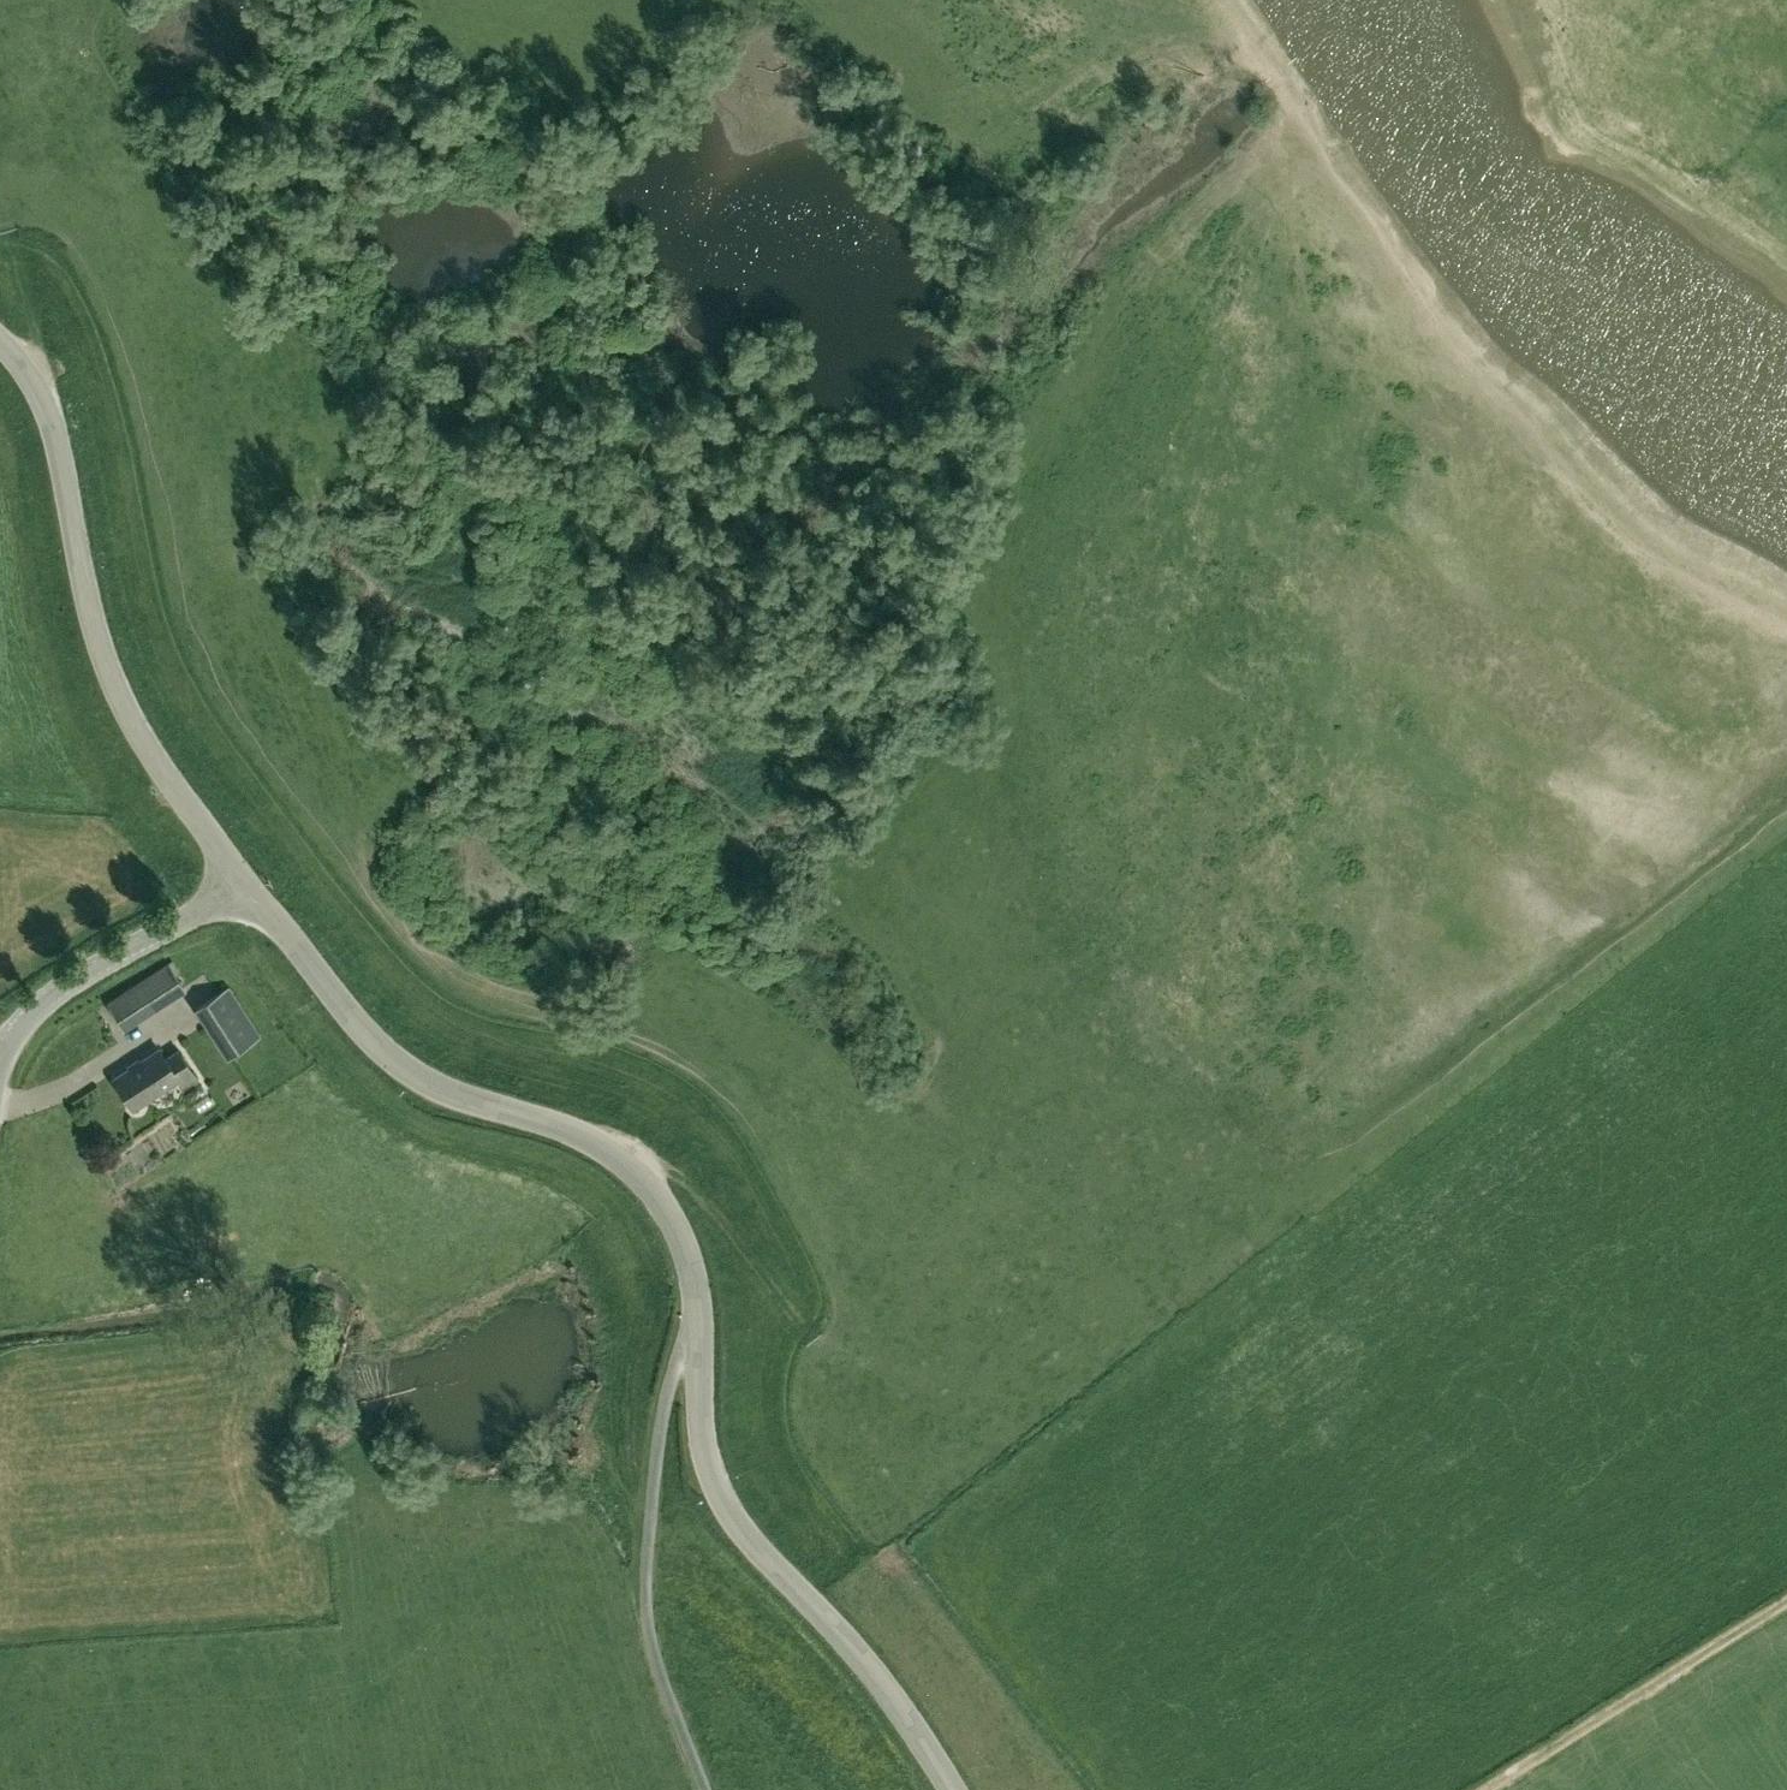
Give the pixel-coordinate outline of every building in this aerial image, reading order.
[(124,1029),(162,1005),(185,990),(167,963),(144,978),(106,1002),(124,1029)] [(195,1008),(226,1057),(261,1035),(229,986),(195,1008)] [(183,1088),(198,1079),(179,1049),(165,1058),(160,1049),(114,1079),(134,1110),(178,1082),(183,1088)]
